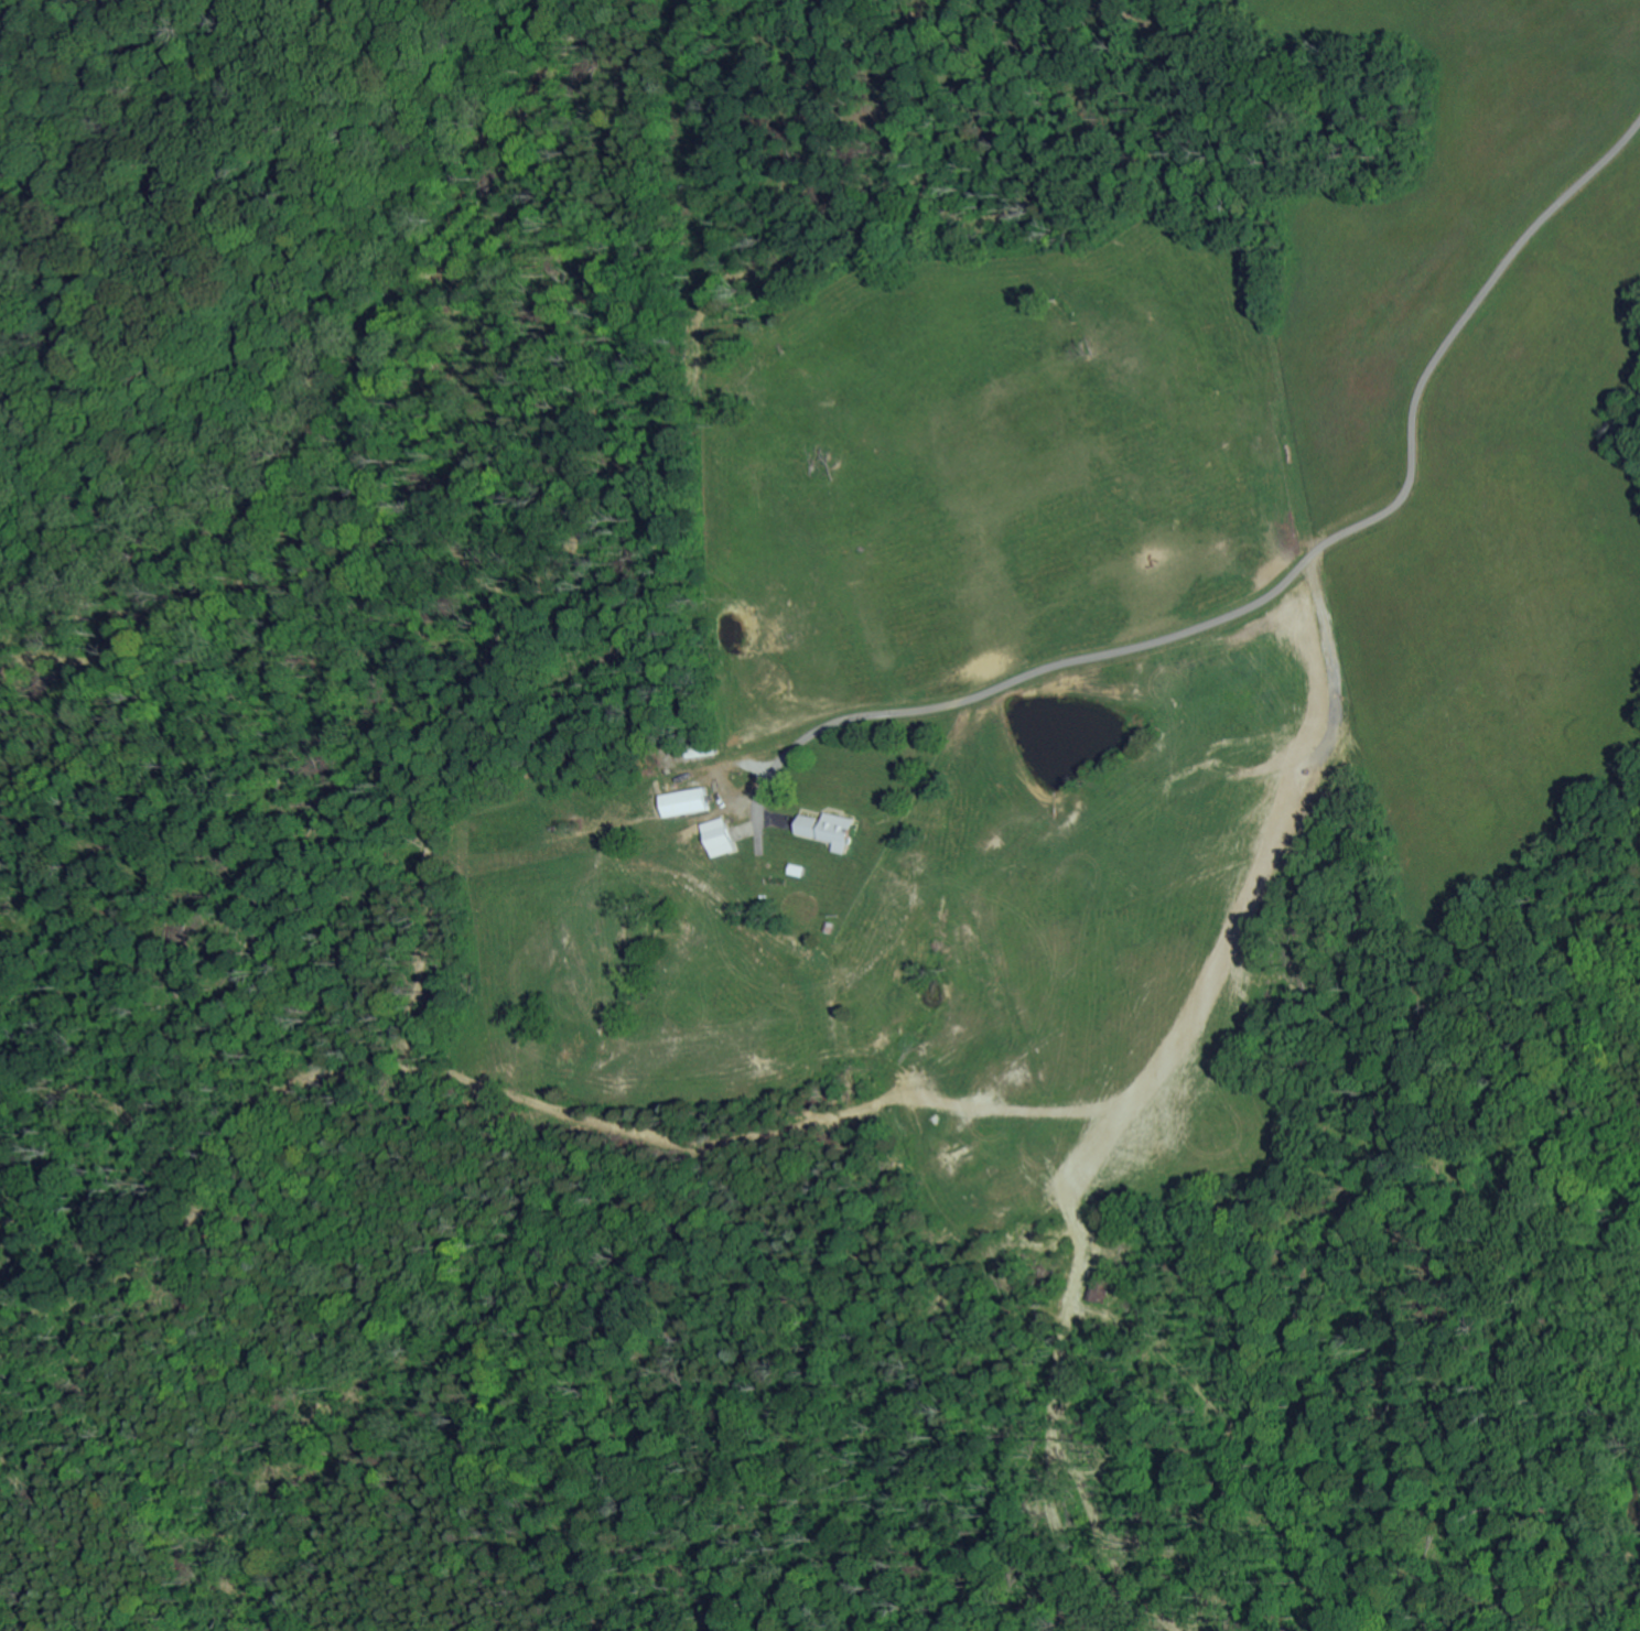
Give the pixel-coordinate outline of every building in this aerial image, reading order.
[(658,794),(661,817),(707,811),(704,789),(658,794)] [(795,814),(791,834),(831,843),(829,851),(844,854),(851,819),(820,813),(818,819),(795,814)] [(733,850),(721,817),(698,826),(710,859),(733,850)]
